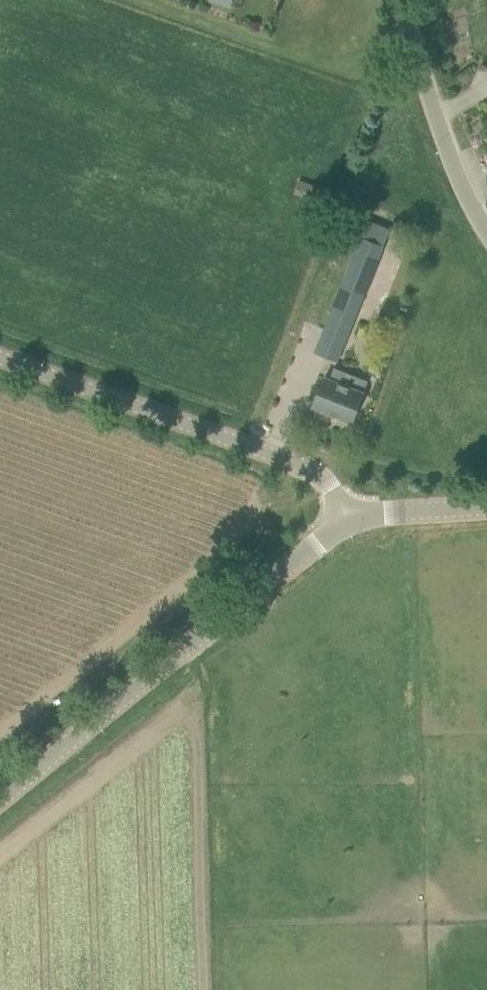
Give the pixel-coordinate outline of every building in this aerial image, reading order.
[(384,245),(362,236),(315,352),(338,361),(384,245)] [(348,386),(353,374),(335,367),(330,379),(325,377),(313,406),(352,422),(364,392),(348,386)]
